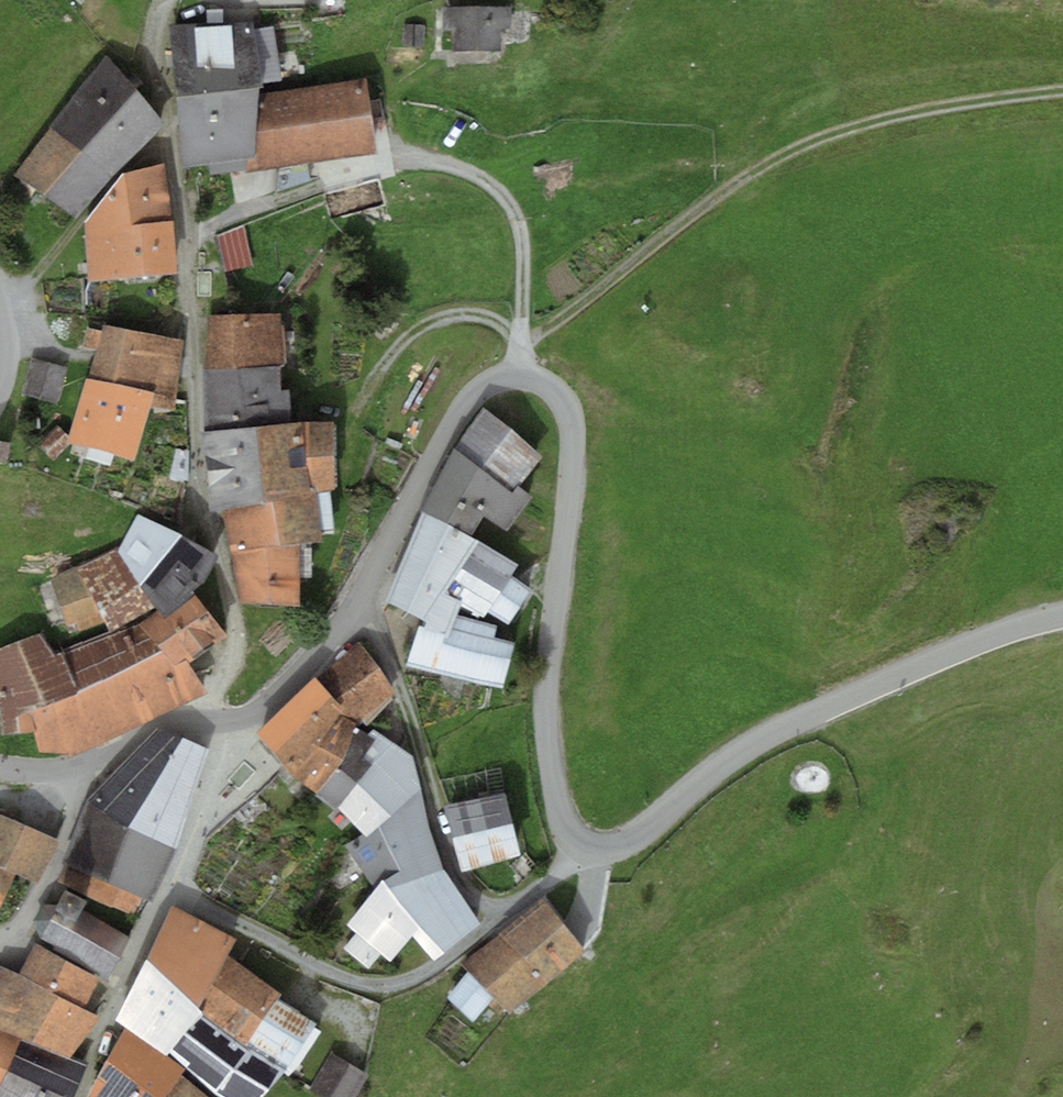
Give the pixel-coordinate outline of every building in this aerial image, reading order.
[(510,7),(443,7),(443,29),(451,29),(451,51),(500,51),(501,27),(510,27),(510,7)] [(251,20),(170,24),(176,97),(259,87),(263,86),(251,20)] [(425,26),(404,25),(403,45),(424,47),(425,26)] [(49,126),(113,177),(164,123),(106,54),(49,126)] [(252,172),(376,153),(365,81),(259,93),(253,158),(252,172)] [(183,165),(253,158),(259,93),(259,87),(176,97),(183,165)] [(113,177),(49,126),(12,175),(73,218),(113,177)] [(84,229),(173,222),(164,163),(124,172),(84,224),(84,229)] [(84,229),(89,280),(177,273),(173,222),(84,229)] [(243,226),(217,237),(226,272),(253,265),(243,226)] [(280,312),(208,315),(205,369),(281,366),(285,365),(280,312)] [(103,331),(98,350),(88,379),(153,393),(151,405),(174,409),(183,340),(104,325),(103,331)] [(103,331),(87,327),(82,346),(98,350),(103,331)] [(67,366),(32,357),(22,394),(56,404),(67,366)] [(205,369),(203,370),(206,432),(291,422),(290,389),(282,389),(281,366),(205,369)] [(151,405),(153,393),(88,379),(85,378),(68,441),(134,461),(151,405)] [(543,456),(482,407),(455,448),(513,493),(519,485),(543,456)] [(291,422),(206,432),(203,432),(211,509),(221,508),(311,492),(304,422),(291,422)] [(334,422),(304,422),(311,492),(317,491),(331,489),(335,489),(334,422)] [(54,428),(35,446),(49,462),(69,444),(54,428)] [(0,441),(0,461),(8,462),(10,442),(0,441)] [(186,480),(189,449),(171,447),(168,478),(186,480)] [(513,493),(455,448),(423,511),(472,537),(483,516),(507,532),(535,497),(519,485),(513,493)] [(336,532),(331,489),(317,491),(321,534),(336,532)] [(311,492),(221,508),(240,602),(299,605),(299,543),(322,541),(321,534),(317,491),(311,492)] [(472,537),(423,511),(386,601),(426,621),(423,628),(449,637),(458,614),(461,607),(463,601),(444,593),(480,541),(472,537)] [(175,614),(209,589),(226,555),(146,514),(128,549),(169,605),(175,614)] [(519,564),(480,541),(444,593),(463,601),(461,607),(484,617),(488,612),(509,624),(531,590),(511,576),(519,564)] [(128,549),(88,568),(114,621),(118,630),(169,605),(128,549)] [(59,578),(79,634),(114,621),(88,568),(59,578)] [(201,605),(158,634),(189,669),(228,644),(201,605)] [(496,624),(458,614),(449,637),(423,628),(418,627),(406,665),(504,688),(514,642),(493,637),(496,624)] [(205,700),(189,669),(158,634),(143,619),(64,656),(48,634),(0,653),(0,688),(6,734),(39,734),(48,754),(92,755),(205,700)] [(359,642),(314,677),(343,707),(358,722),(361,718),(367,726),(398,695),(359,642)] [(256,733),(295,775),(343,707),(314,677),(256,733)] [(356,727),(358,722),(343,707),(295,775),(316,793),(343,758),(356,727)] [(338,807),(393,742),(373,728),(368,733),(356,727),(343,758),(316,793),(336,809),(338,807)] [(158,728),(86,801),(128,829),(176,849),(207,748),(158,728)] [(338,807),(367,837),(423,789),(413,756),(393,742),(338,807)] [(423,789),(367,837),(346,848),(375,890),(442,869),(429,826),(423,789)] [(447,807),(463,870),(522,854),(506,792),(447,807)] [(152,903),(176,849),(128,829),(86,801),(62,861),(83,871),(141,898),(152,903)] [(15,874),(38,884),(59,839),(0,813),(0,866),(15,874)] [(15,874),(0,866),(0,909),(15,874)] [(479,922),(442,869),(375,890),(346,925),(355,932),(342,947),(369,969),(381,955),(390,961),(413,935),(435,958),(479,922)] [(141,898),(83,871),(75,889),(133,916),(141,898)] [(86,901),(65,890),(58,904),(42,904),(34,921),(40,939),(107,978),(131,938),(82,910),(86,901)] [(542,898),(498,935),(548,981),(586,950),(542,898)] [(171,905),(146,959),(199,1008),(228,956),(237,939),(171,905)] [(498,935),(460,963),(467,970),(493,997),(511,1014),(548,981),(498,935)] [(99,978),(35,943),(19,974),(84,1008),(99,978)] [(204,1013),(247,1046),(250,1041),(277,999),(282,993),(228,956),(199,1008),(204,1013)] [(170,1052),(204,1013),(199,1008),(146,959),(114,1020),(166,1057),(170,1052)] [(72,1056),(100,1016),(84,1008),(19,974),(0,965),(0,1029),(21,1038),(72,1056)] [(467,970),(447,998),(472,1022),(493,997),(467,970)] [(316,1023),(277,999),(250,1041),(288,1065),(316,1023)] [(204,1013),(170,1052),(212,1091),(222,1096),(261,1096),(288,1065),(250,1041),(247,1046),(204,1013)] [(21,1038),(0,1029),(0,1083),(21,1038)] [(124,1031),(89,1096),(163,1096),(180,1074),(184,1070),(124,1031)] [(89,1062),(72,1056),(21,1038),(0,1083),(0,1096),(74,1096),(89,1062)] [(330,1053),(309,1090),(321,1096),(356,1096),(369,1075),(330,1053)] [(180,1074),(163,1096),(208,1096),(180,1074)]
